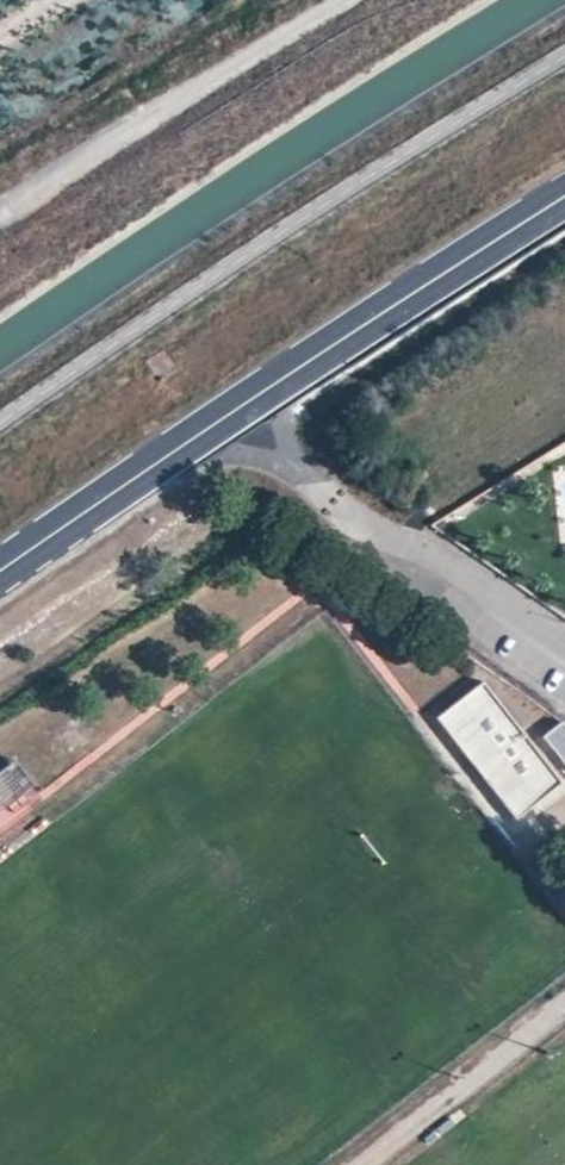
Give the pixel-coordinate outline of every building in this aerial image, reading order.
[(562,779),(483,680),(436,717),(515,816),(562,779)] [(564,762),(564,723),(562,718),(543,733),(564,762)] [(6,760),(0,765),(0,806),(2,804),(10,814),(28,800),(21,791),(27,785),(6,760)]
